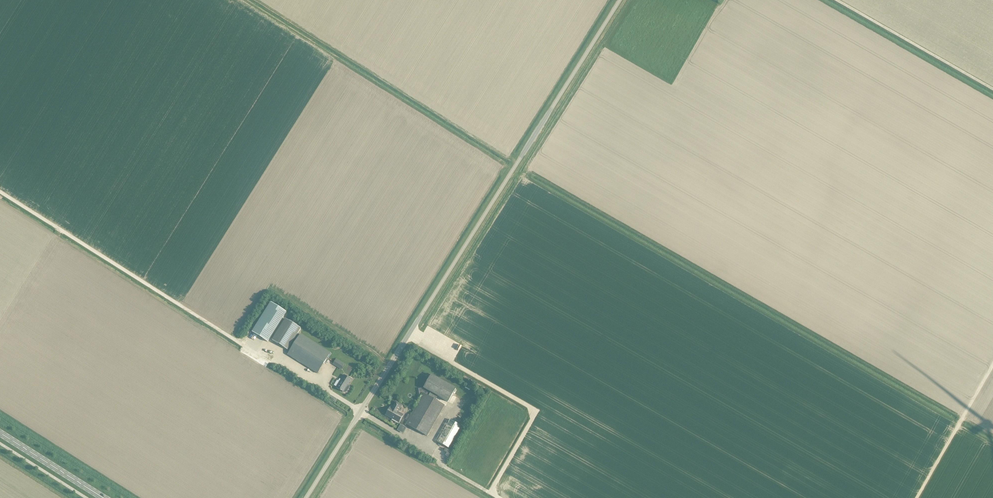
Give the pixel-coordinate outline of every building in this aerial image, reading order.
[(271,302),(252,332),(267,342),(286,312),(271,302)] [(301,328),(285,318),(272,339),(287,349),(301,328)] [(287,354),(312,370),(317,373),(330,353),(301,333),(287,354)] [(341,362),(336,359),(333,364),(338,367),(341,362)] [(343,392),(351,379),(344,375),(336,387),(343,392)] [(431,375),(424,388),(430,392),(437,396),(447,402),(455,388),(431,375)] [(430,392),(428,396),(435,400),(437,396),(430,392)] [(423,394),(406,423),(406,424),(427,436),(444,405),(435,400),(428,396),(423,394)] [(390,407),(385,415),(399,422),(403,415),(398,412),(402,405),(395,402),(392,408),(390,407)] [(461,426),(450,419),(437,441),(448,448),(461,426)]
